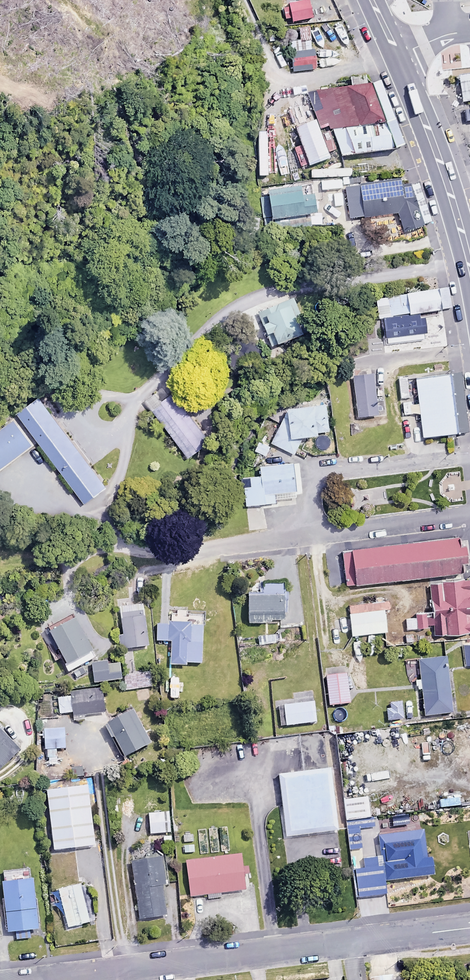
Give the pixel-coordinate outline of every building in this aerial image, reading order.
[(309,0),(304,0),(287,2),(289,20),(311,17),(309,0)] [(289,52),(310,50),(308,25),(298,26),(299,39),(288,41),(289,52)] [(310,50),(289,52),(291,71),(314,69),(312,49),(310,50)] [(464,104),(469,103),(469,73),(459,75),(464,104)] [(366,76),(312,75),(328,114),(380,114),(366,76)] [(325,141),(310,104),(291,112),(306,149),(325,141)] [(380,114),(328,114),(338,140),(390,139),(380,114)] [(403,170),(359,170),(359,201),(397,202),(406,225),(423,218),(403,170)] [(307,173),(266,172),(266,201),(306,202),(307,173)] [(437,292),(375,300),(378,320),(408,316),(408,317),(440,313),(437,292)] [(300,333),(286,299),(256,310),(269,345),(300,333)] [(400,322),(392,323),(394,336),(405,335),(405,339),(413,338),(414,342),(421,342),(420,337),(426,336),(423,319),(410,321),(410,317),(408,318),(408,316),(400,317),(400,322)] [(376,414),(371,372),(350,375),(355,417),(376,414)] [(452,375),(414,379),(419,438),(457,434),(452,375)] [(405,376),(396,378),(399,398),(408,396),(405,376)] [(103,470),(41,377),(18,392),(80,485),(103,470)] [(206,442),(170,393),(149,408),(185,458),(206,442)] [(9,405),(0,412),(0,445),(25,425),(9,405)] [(291,449),(255,453),(256,462),(239,464),(240,483),(293,478),(291,449)] [(459,536),(347,546),(350,580),(462,570),(459,536)] [(420,581),(425,628),(469,624),(469,606),(467,577),(420,581)] [(284,582),(265,582),(265,593),(248,593),(248,621),(264,621),(264,619),(284,619),(284,582)] [(147,645),(142,608),(118,612),(121,634),(117,634),(119,649),(147,645)] [(386,631),(384,610),(348,613),(350,635),(386,631)] [(69,669),(71,668),(76,678),(86,672),(81,663),(95,656),(76,618),(50,632),(69,669)] [(169,664),(186,663),(186,662),(201,661),(201,621),(155,622),(155,640),(169,640),(169,664)] [(451,712),(445,654),(417,657),(423,705),(426,704),(427,715),(451,712)] [(106,663),(105,661),(90,662),(92,681),(120,677),(119,662),(106,663)] [(145,676),(145,671),(123,674),(124,683),(127,683),(128,688),(151,685),(150,676),(145,676)] [(357,673),(326,675),(327,704),(349,703),(348,692),(358,691),(357,673)] [(84,720),(83,714),(103,712),(101,688),(56,693),(59,713),(72,711),(73,721),(84,720)] [(315,721),(313,701),(282,704),(284,724),(315,721)] [(400,701),(389,702),(385,709),(387,720),(402,718),(400,701)] [(150,742),(133,710),(106,724),(123,756),(150,742)] [(0,729),(0,767),(19,749),(0,729)] [(334,829),(326,768),(277,775),(286,836),(334,829)] [(93,844),(86,784),(45,789),(52,849),(93,844)] [(344,821),(369,816),(366,795),(340,799),(344,821)] [(459,805),(458,795),(436,797),(437,806),(459,805)] [(167,801),(156,802),(156,810),(147,810),(148,832),(168,831),(167,801)] [(369,816),(344,821),(348,849),(361,847),(358,827),(371,826),(369,816)] [(426,857),(422,829),(379,835),(385,881),(433,874),(431,857),(426,857)] [(244,889),(240,853),(185,860),(189,895),(244,889)] [(164,883),(161,856),(131,860),(139,918),(165,914),(161,884),(164,883)] [(37,928),(32,879),(1,882),(6,931),(14,930),(15,938),(29,937),(28,929),(37,928)] [(88,921),(79,883),(57,888),(66,926),(88,921)]
